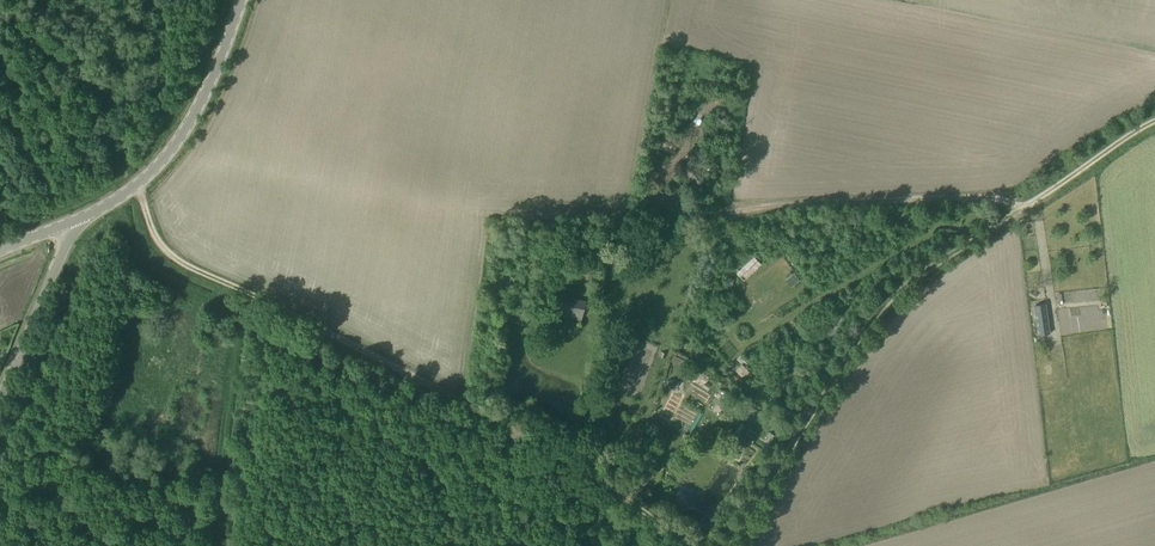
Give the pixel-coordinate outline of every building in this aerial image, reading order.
[(694,160),(682,168),(695,187),(707,179),(694,160)] [(741,267),(748,274),(756,266),(749,258),(741,267)] [(787,289),(802,279),(797,271),(782,282),(787,289)] [(547,304),(546,311),(581,320),(585,301),(559,295),(556,306),(547,304)] [(1045,303),(1034,305),(1038,334),(1050,333),(1045,303)] [(684,365),(686,359),(677,356),(675,362),(684,365)] [(719,403),(729,411),(735,403),(725,396),(719,403)]
